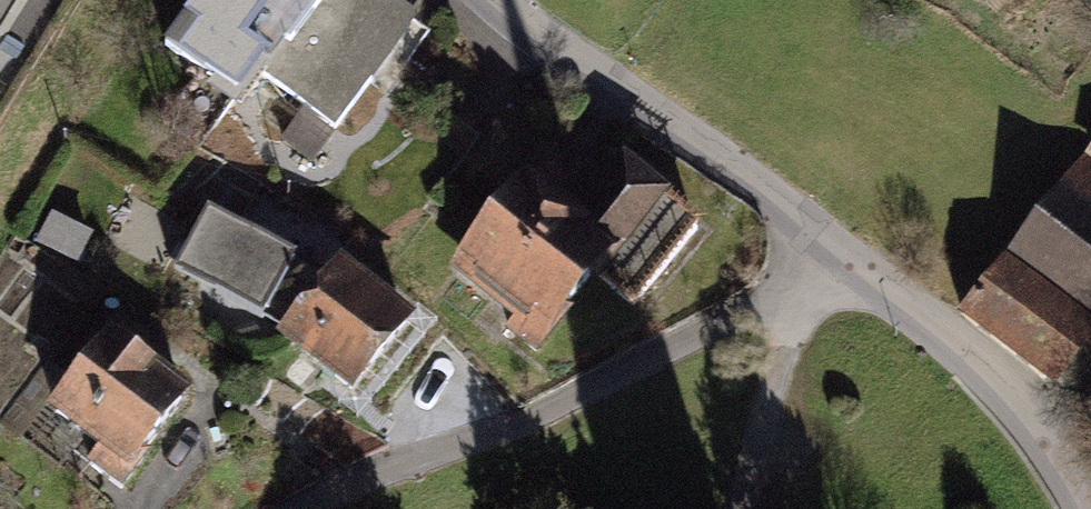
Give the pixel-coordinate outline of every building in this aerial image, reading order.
[(157,61),(235,117),(257,87),(320,0),(201,0),(157,61)] [(385,0),(320,0),(257,87),(328,138),(414,21),(385,0)] [(971,323),(1071,399),(1090,373),(1090,166),(971,323)] [(593,219),(545,178),(466,270),(566,356),(684,221),(631,176),(593,219)] [(297,261),(208,211),(174,273),(263,323),(297,261)] [(425,339),(353,277),(285,355),(357,417),(425,339)] [(202,414),(114,345),(58,416),(147,485),(202,414)]
